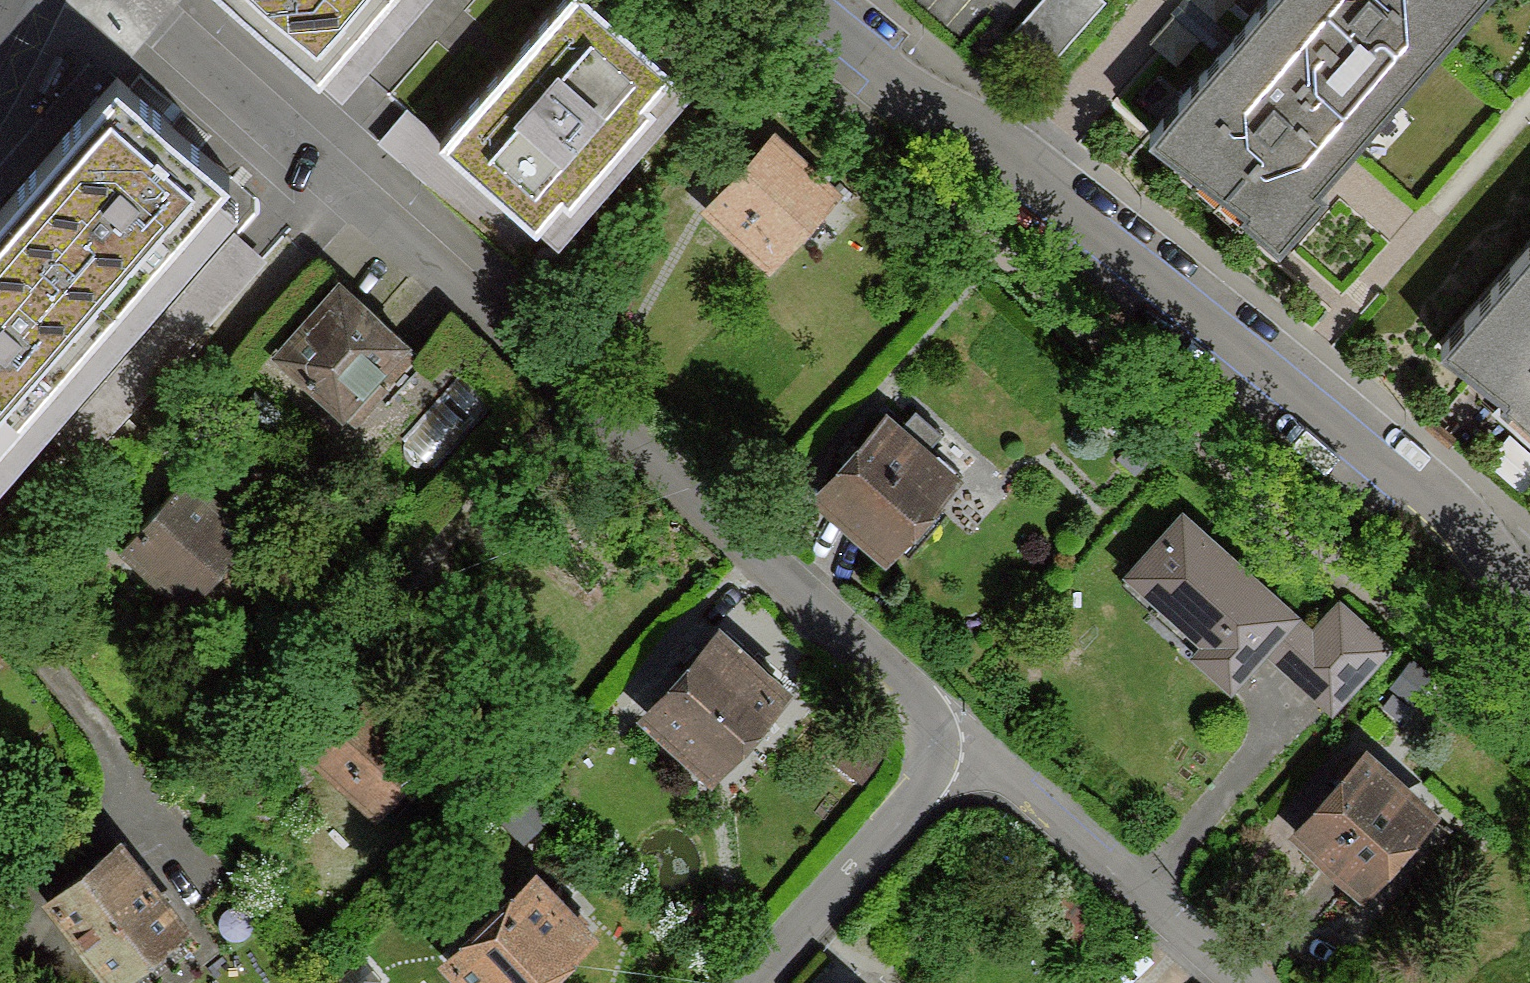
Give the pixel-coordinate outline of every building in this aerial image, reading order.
[(321,65),(378,0),(245,0),(321,65)] [(670,67),(594,0),(560,0),(440,137),(536,220),(670,67)] [(1007,31),(1042,64),(1097,0),(1034,0),(1007,31)] [(1152,135),(1245,203),(1241,210),(1280,243),(1329,187),(1322,181),(1349,149),(1394,97),(1284,0),(1268,0),(1152,135)] [(1218,21),(1236,0),(1194,0),(1218,21)] [(1394,97),(1479,0),(1284,0),(1394,97)] [(1202,39),(1175,15),(1151,43),(1178,67),(1202,39)] [(228,164),(127,68),(0,210),(0,428),(228,164)] [(775,141),(714,211),(766,258),(827,188),(775,141)] [(1442,347),(1505,393),(1500,399),(1529,425),(1529,246),(1442,347)] [(341,283),(283,352),(357,418),(388,383),(377,373),(405,340),(341,283)] [(460,374),(402,439),(435,469),(493,403),(460,374)] [(944,476),(888,426),(829,492),(884,541),(944,476)] [(187,479),(126,545),(188,601),(249,534),(187,479)] [(1184,516),(1134,571),(1211,641),(1202,651),(1232,679),(1292,613),(1184,516)] [(1342,602),(1302,646),(1350,689),(1390,646),(1342,602)] [(722,637),(656,709),(712,760),(779,688),(722,637)] [(369,692),(315,753),(378,809),(432,748),(369,692)] [(857,729),(832,762),(863,785),(887,752),(857,729)] [(1371,760),(1302,835),(1359,883),(1425,811),(1371,760)] [(178,919),(121,843),(56,897),(115,971),(124,963),(169,927),(178,919)] [(455,958),(479,982),(525,982),(584,927),(539,879),(455,958)] [(169,927),(124,963),(140,982),(185,945),(169,927)]
